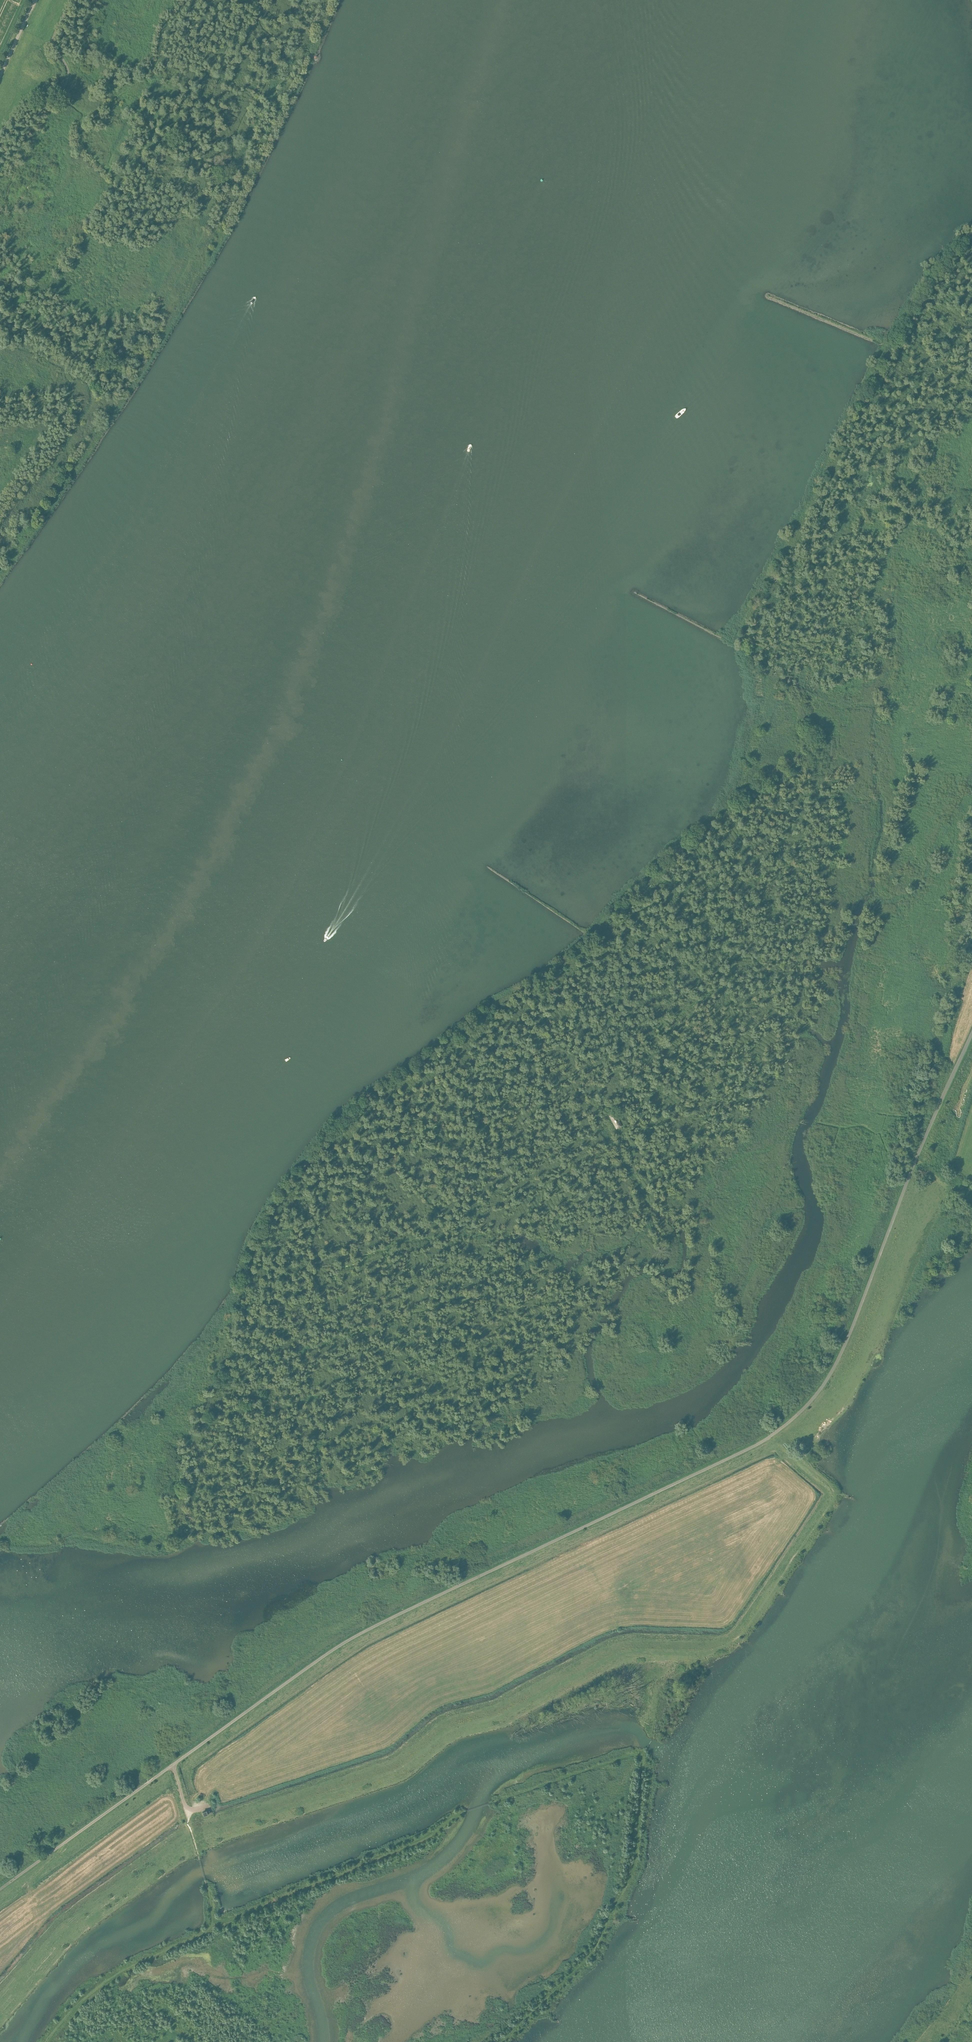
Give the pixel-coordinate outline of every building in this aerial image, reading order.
[(615,1128),(620,1125),(613,1114),(609,1116),(615,1128)]
